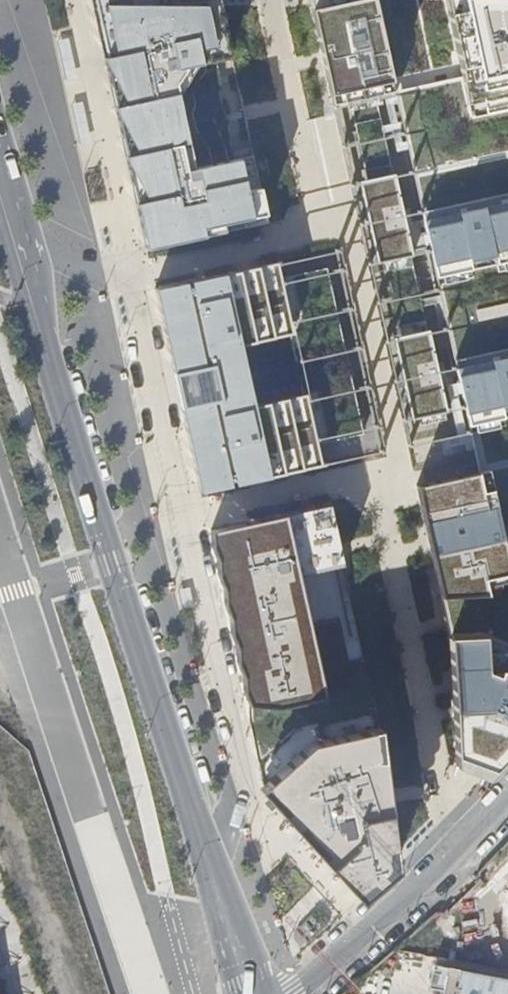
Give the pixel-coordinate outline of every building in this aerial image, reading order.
[(216,0),(91,0),(146,249),(266,221),(251,156),(192,170),(169,70),(230,57),(216,0)] [(392,90),(370,0),(321,0),(323,8),(311,10),(320,53),(323,68),(331,103),(392,90)] [(507,107),(507,0),(441,0),(468,116),(507,107)] [(211,159),(233,156),(231,138),(209,140),(211,159)] [(483,212),(481,205),(454,211),(456,218),(422,226),(430,264),(464,256),(465,261),(493,254),(492,250),(507,246),(507,207),(483,212)] [(290,328),(275,263),(241,269),(191,279),(193,286),(187,288),(185,280),(156,287),(174,370),(177,369),(186,406),(182,407),(200,490),(231,483),(230,476),(235,475),(237,482),(322,463),(306,395),(251,406),(237,340),(290,328)] [(501,329),(507,328),(507,299),(498,300),(501,329)] [(487,358),(489,365),(456,373),(464,411),(497,403),(498,407),(507,405),(507,353),(487,358)] [(430,431),(447,430),(446,409),(414,411),(415,439),(431,438),(430,431)] [(475,473),(419,485),(431,540),(435,554),(442,588),(487,587),(483,572),(507,567),(507,563),(489,490),(479,492),(475,473)] [(338,539),(330,502),(310,507),(303,508),(209,530),(248,699),(277,703),(324,692),(297,571),(343,560),(341,553),(338,539)] [(458,759),(487,770),(507,748),(507,666),(500,663),(497,668),(487,664),(485,630),(451,631),(454,676),(456,711),(458,759)] [(277,703),(248,699),(260,797),(312,750),(381,731),(367,685),(324,692),(277,703)] [(386,784),(381,731),(312,750),(260,797),(367,899),(404,870),(398,845),(388,799),(386,784)]
